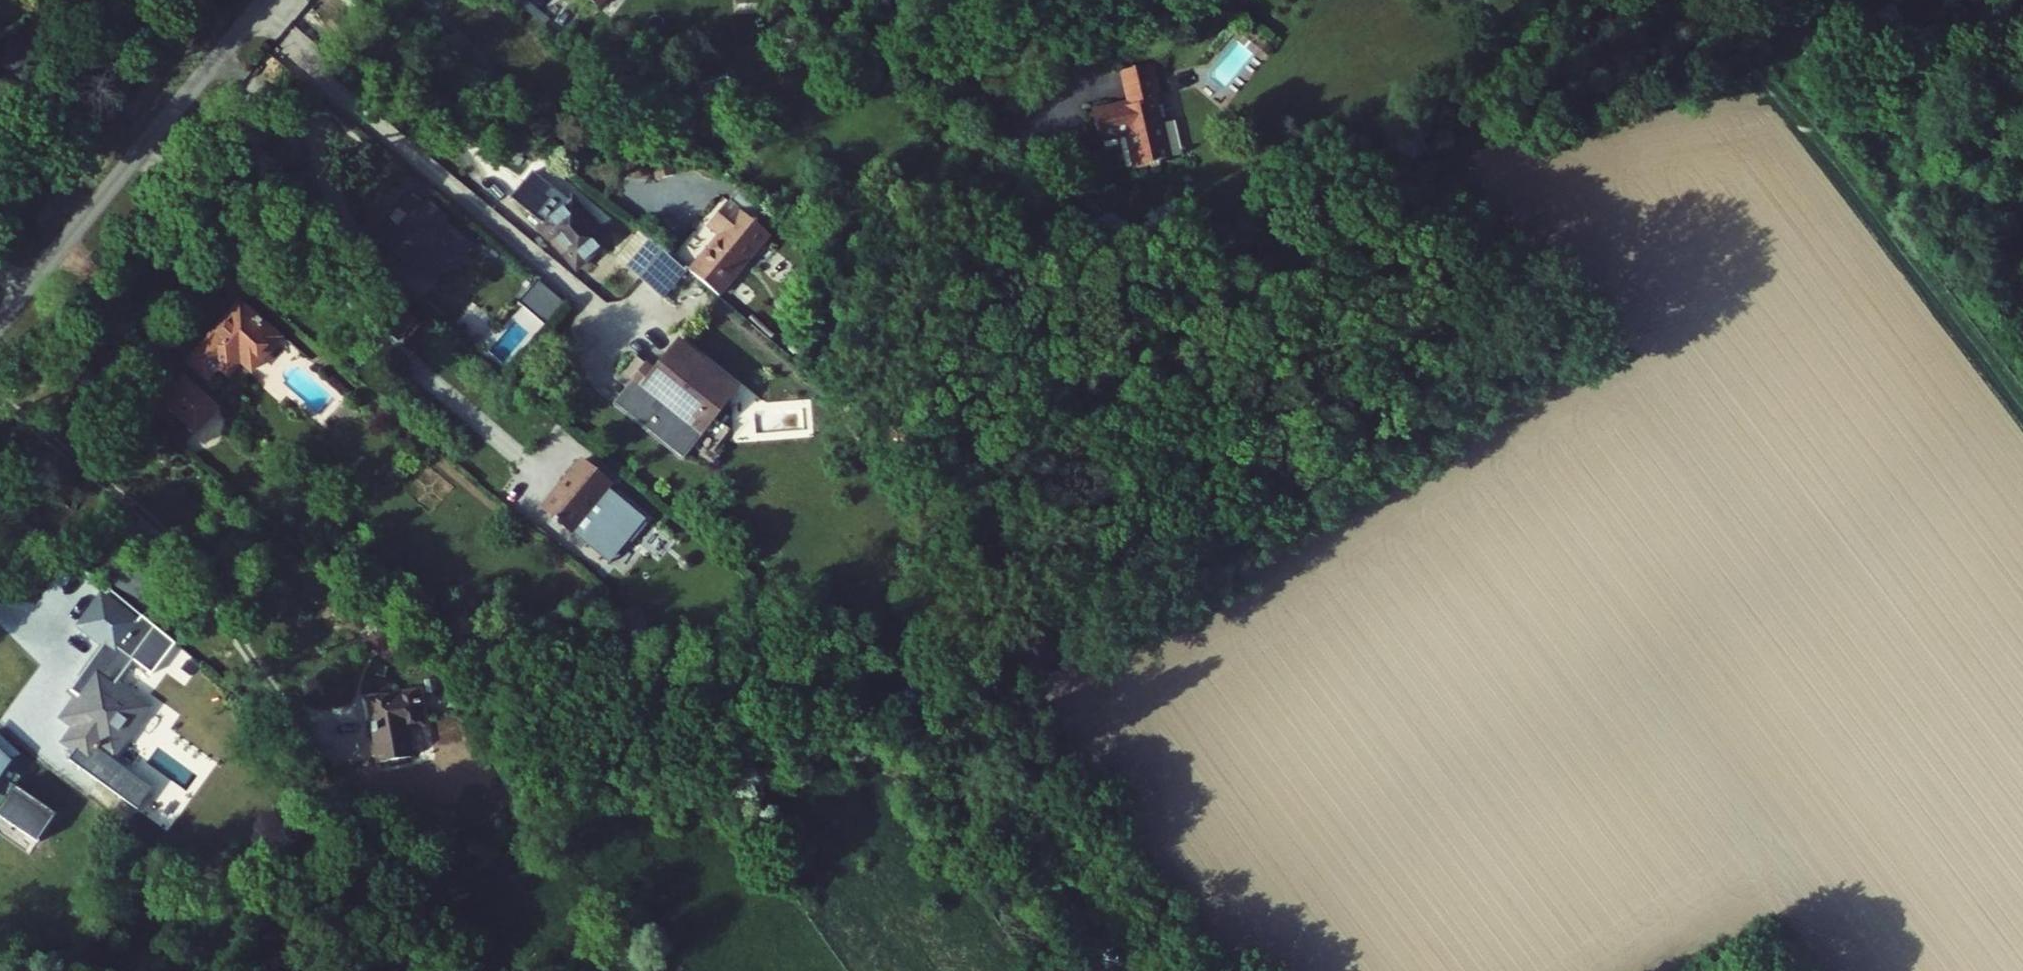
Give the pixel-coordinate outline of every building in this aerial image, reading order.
[(609,18),(624,0),(588,0),(609,18)] [(1167,84),(1136,91),(1145,132),(1138,133),(1137,127),(1126,130),(1126,127),(1105,131),(1111,159),(1141,152),(1149,188),(1182,181),(1173,140),(1186,137),(1182,120),(1172,122),(1170,112),(1173,112),(1167,84)] [(427,217),(407,201),(375,240),(434,289),(447,272),(453,277),(472,253),(444,230),(448,225),(432,212),(427,217)] [(549,229),(581,276),(616,252),(607,239),(613,235),(599,214),(592,219),(583,206),(549,229)] [(714,270),(744,294),(780,248),(738,215),(721,237),(733,246),(714,270)] [(630,268),(676,305),(697,280),(650,242),(630,268)] [(539,278),(517,303),(542,325),(564,300),(539,278)] [(256,351),(269,361),(294,330),(251,296),(201,357),(217,370),(228,357),(242,368),(256,351)] [(687,464),(748,391),(688,341),(674,358),(650,339),(622,372),(644,390),(625,412),(687,464)] [(208,424),(228,401),(195,372),(175,395),(208,424)] [(623,491),(600,471),(582,493),(585,496),(570,514),(619,554),(634,537),(637,539),(653,520),(621,494),(623,491)] [(65,722),(73,728),(61,745),(92,768),(105,752),(114,759),(151,710),(118,685),(135,663),(152,675),(175,644),(158,632),(142,621),(141,622),(102,594),(77,629),(104,649),(71,693),(81,701),(65,722)] [(441,689),(394,696),(401,757),(408,757),(414,762),(422,761),(426,755),(434,754),(430,723),(446,721),(441,689)] [(36,842),(58,815),(20,783),(27,775),(0,752),(0,812),(36,842)]
